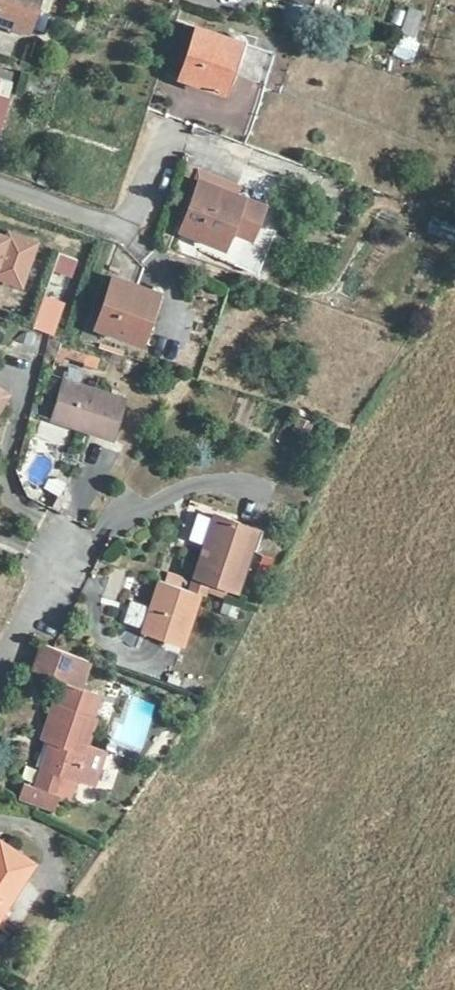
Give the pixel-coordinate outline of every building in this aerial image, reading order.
[(27,30),(35,0),(0,0),(0,22),(27,30)] [(421,12),(408,9),(400,34),(413,38),(421,12)] [(194,27),(174,20),(157,72),(177,78),(223,93),(230,71),(225,70),(235,40),(194,27)] [(405,42),(396,39),(391,53),(401,56),(405,42)] [(274,52),(235,40),(225,70),(230,71),(263,82),(274,52)] [(414,45),(405,42),(401,56),(409,59),(414,45)] [(0,68),(0,79),(7,82),(11,72),(0,68)] [(9,83),(7,82),(0,79),(0,114),(9,83)] [(237,195),(200,180),(179,231),(221,247),(229,228),(229,227),(225,225),(237,195)] [(247,199),(237,195),(225,225),(229,227),(229,228),(245,234),(258,203),(247,199)] [(0,236),(0,278),(20,285),(35,242),(7,232),(5,238),(0,236)] [(122,245),(118,244),(108,273),(113,275),(102,308),(91,304),(79,337),(95,342),(99,328),(139,343),(146,322),(141,320),(151,289),(136,283),(142,266),(122,245)] [(72,278),(79,260),(60,253),(53,270),(72,278)] [(162,293),(151,289),(141,320),(146,322),(151,324),(162,293)] [(99,360),(60,349),(56,363),(63,365),(65,358),(83,364),(83,366),(97,366),(99,360)] [(124,399),(62,380),(50,420),(111,439),(124,399)] [(51,477),(39,501),(53,509),(66,484),(51,477)] [(256,529),(215,515),(194,576),(208,581),(235,590),(256,529)] [(208,581),(194,576),(189,591),(198,594),(204,596),(208,581)] [(189,591),(158,580),(140,632),(182,645),(198,594),(189,591)] [(33,669),(40,672),(80,685),(88,660),(43,643),(33,669)] [(80,685),(40,672),(38,674),(66,684),(59,706),(55,705),(42,741),(52,745),(44,770),(73,780),(91,786),(103,751),(86,744),(95,718),(91,716),(97,694),(79,688),(80,685)] [(128,698),(121,742),(146,746),(153,702),(128,698)] [(73,780),(44,770),(39,772),(34,787),(59,795),(67,798),(73,780)] [(34,787),(23,783),(18,800),(54,811),(59,795),(34,787)] [(0,842),(0,915),(33,863),(0,842)]
